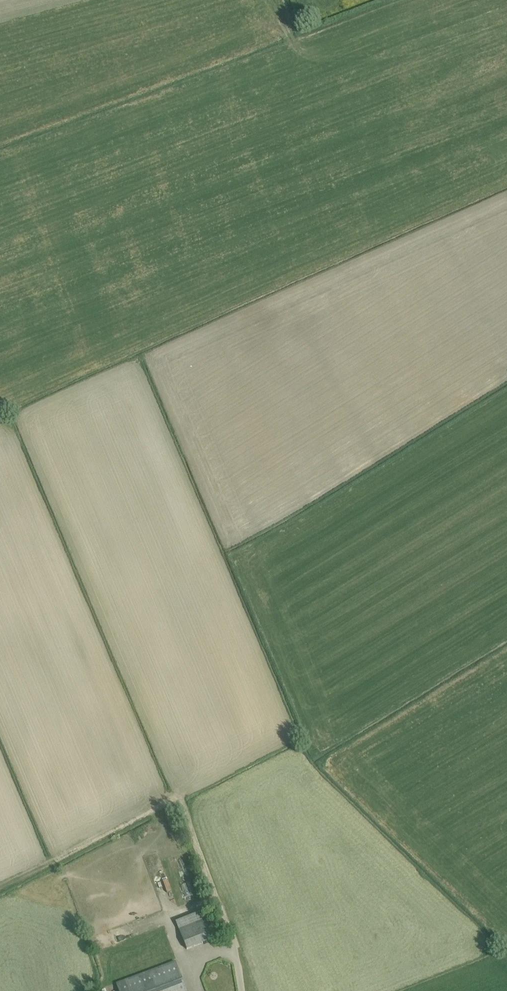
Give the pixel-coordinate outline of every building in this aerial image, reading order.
[(207,909),(176,922),(187,950),(218,938),(207,909)] [(177,960),(117,982),(121,990),(188,990),(177,960)]
